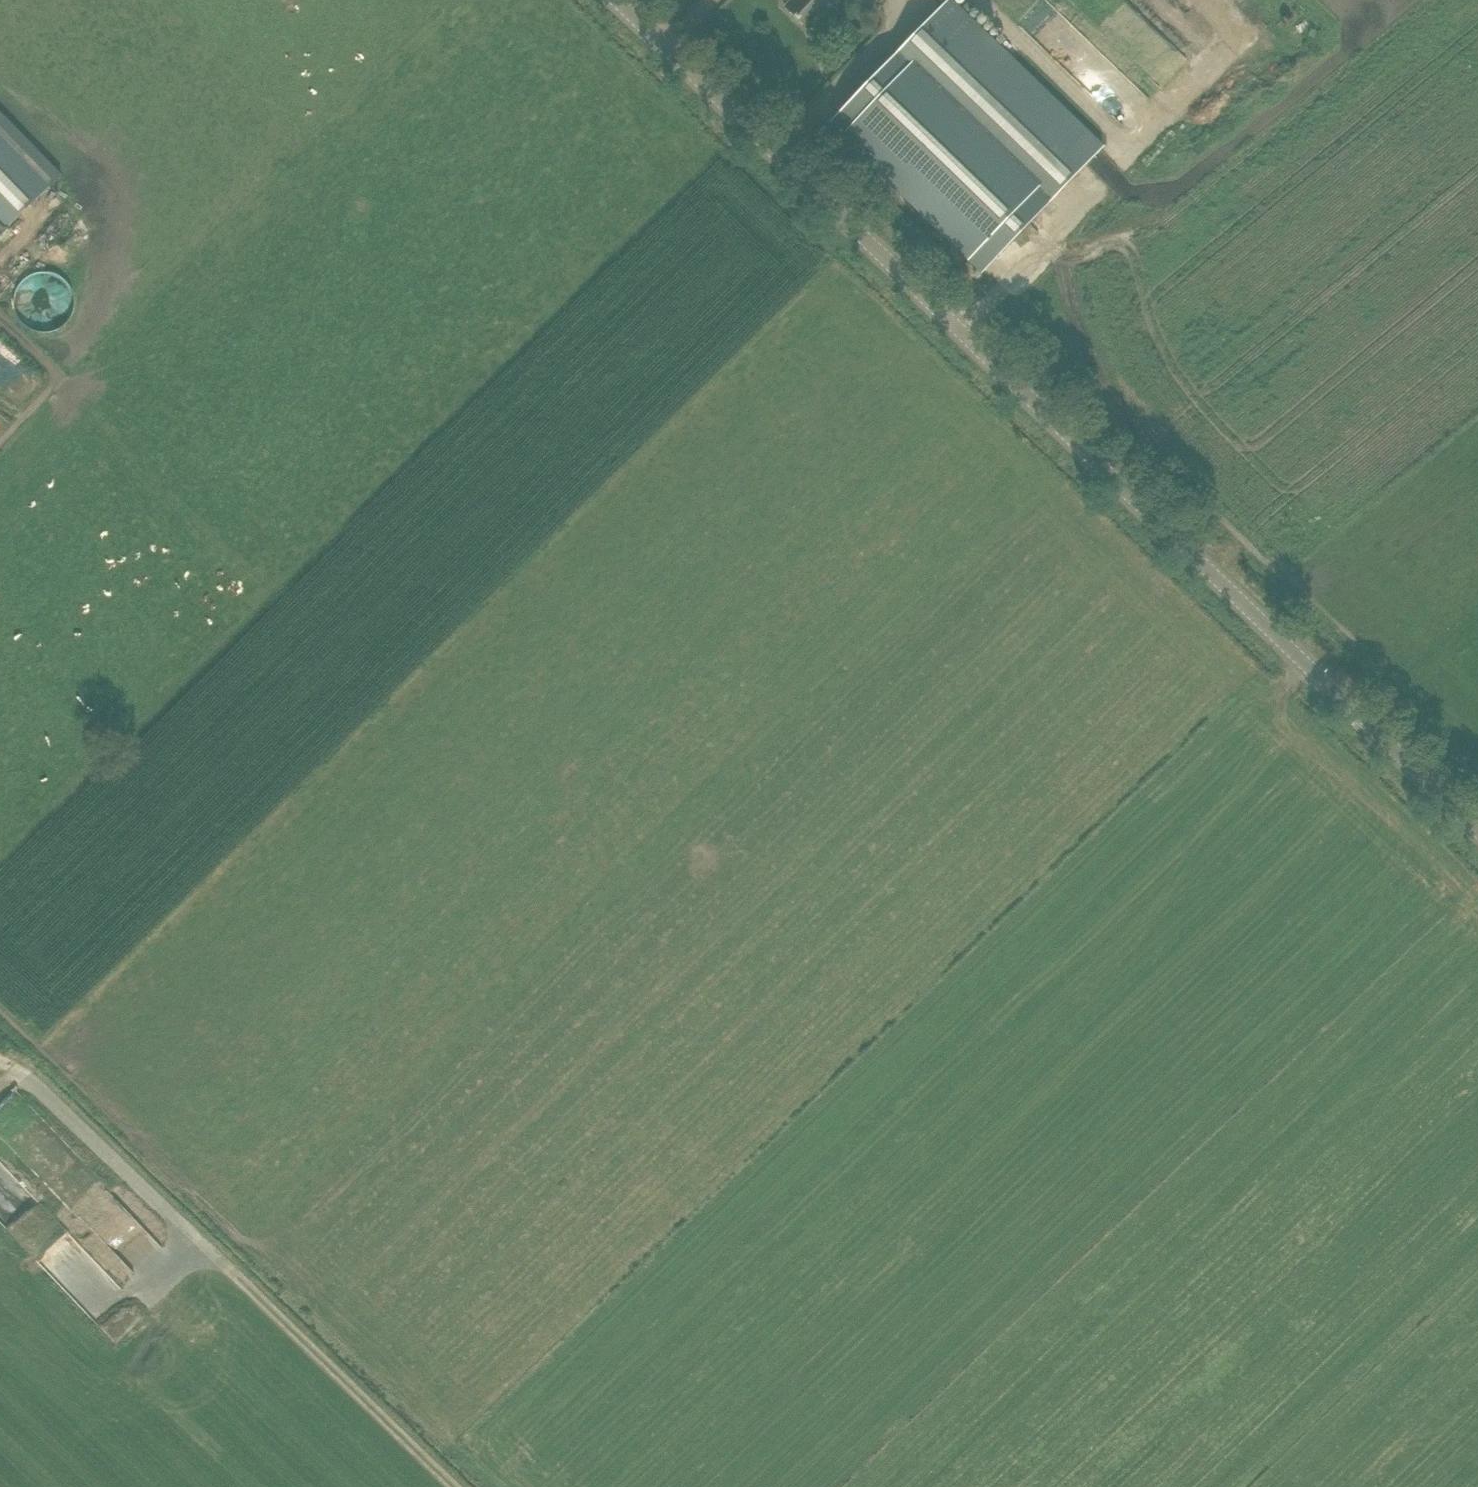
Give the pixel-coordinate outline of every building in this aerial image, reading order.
[(787,5),(784,8),(807,30),(837,0),(783,0),(787,5)] [(984,270),(1103,146),(952,0),(948,0),(831,121),(984,270)] [(3,231),(62,175),(5,115),(0,110),(0,234),(3,231)]
